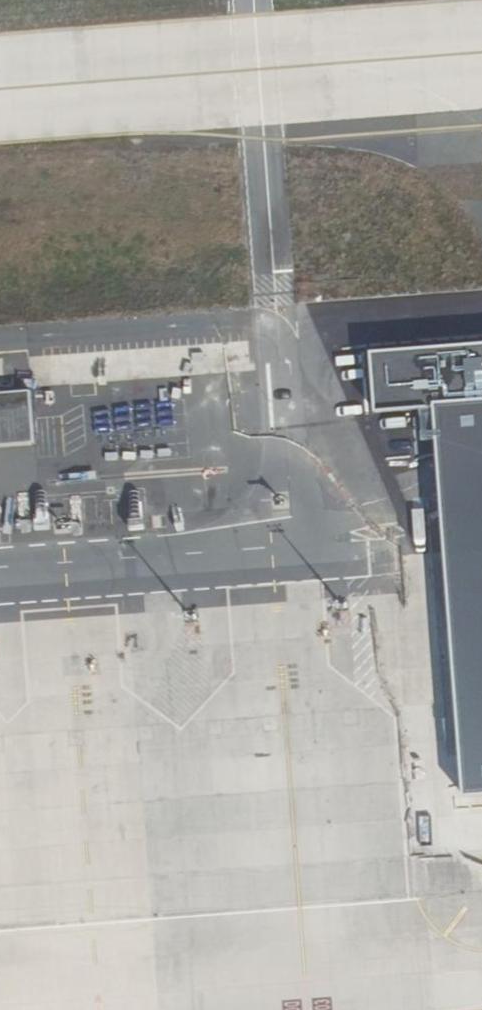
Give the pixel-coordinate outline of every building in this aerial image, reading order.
[(431,404),(435,465),(459,790),(481,788),(481,343),(371,352),(375,410),(431,404)] [(237,348),(38,365),(40,393),(239,376),(237,348)] [(0,393),(0,447),(35,444),(31,391),(0,393)] [(153,512),(151,485),(0,494),(0,508),(1,521),(153,512)]
